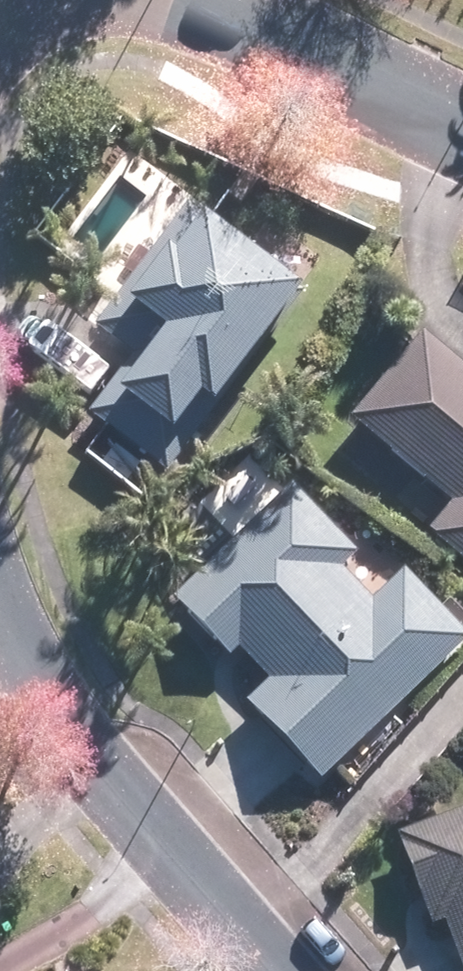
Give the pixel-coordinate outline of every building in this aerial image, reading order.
[(277,304),(167,224),(37,402),(148,482),(277,304)] [(462,568),(462,285),(459,281),(317,436),(462,568)] [(309,795),(461,648),(301,482),(148,629),(309,795)] [(395,845),(440,970),(462,970),(462,822),(395,845)]
